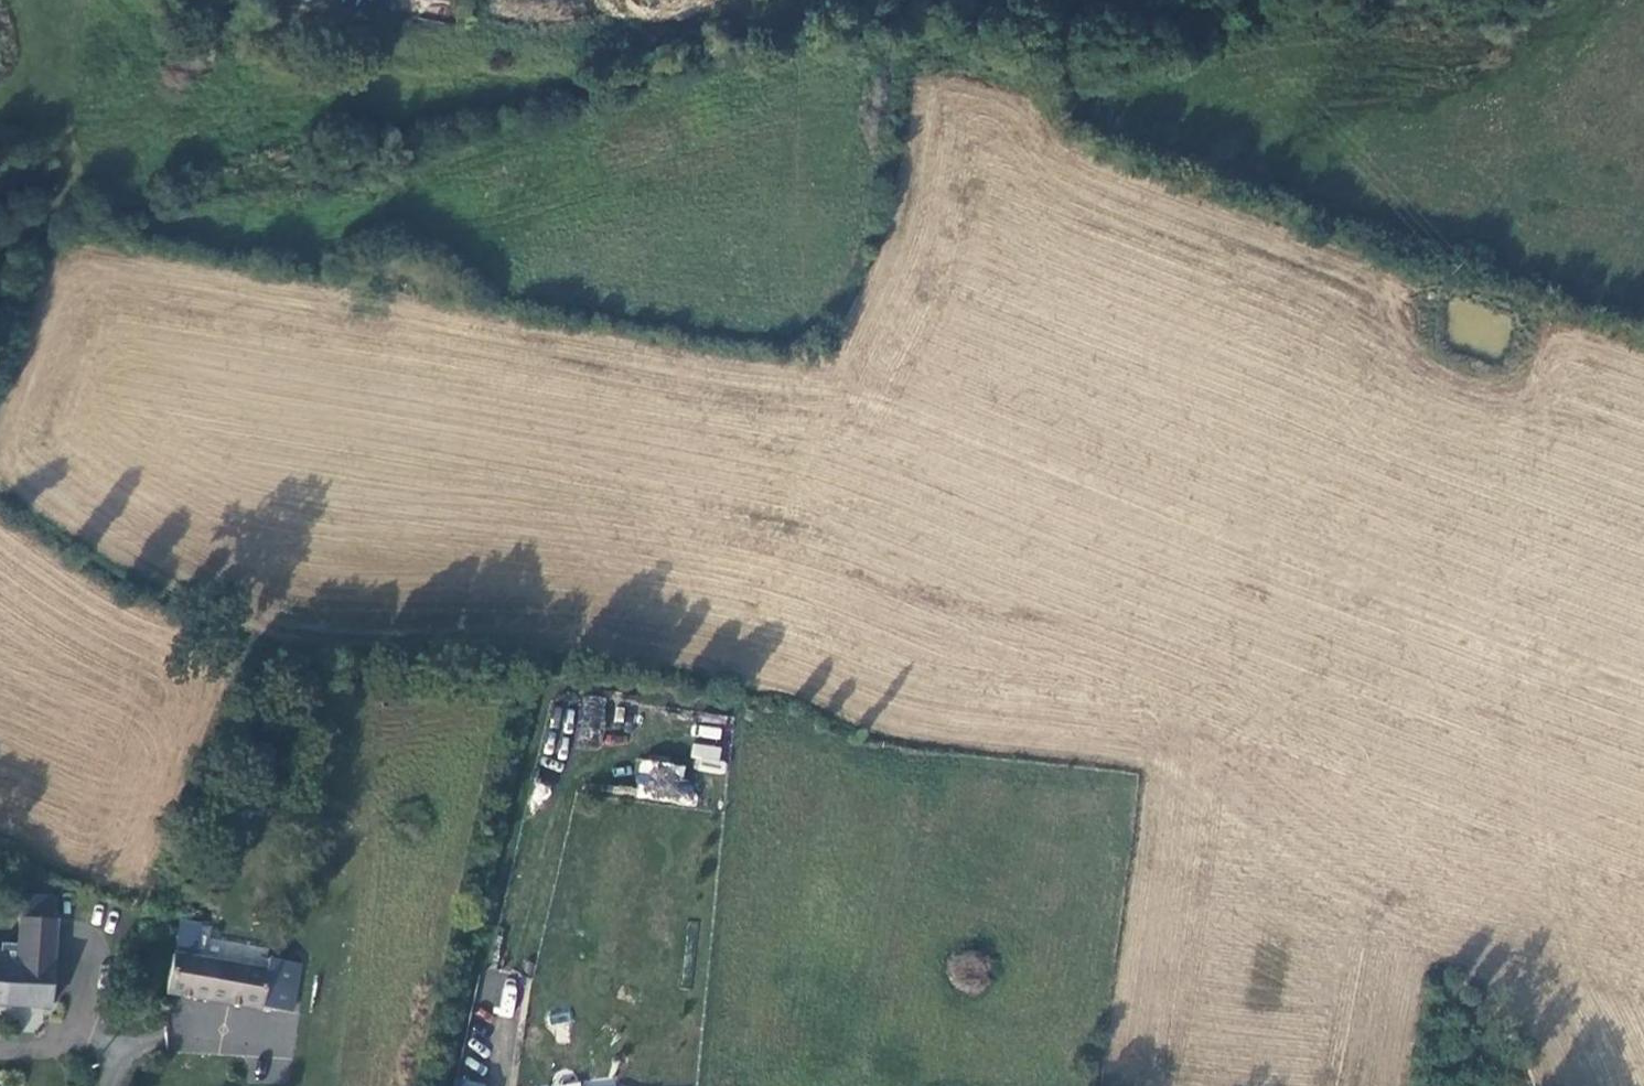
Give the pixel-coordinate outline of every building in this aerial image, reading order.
[(691,769),(719,772),(722,746),(694,743),(691,769)] [(636,800),(691,801),(691,762),(636,761),(636,800)] [(49,1007),(55,920),(49,920),(49,897),(22,895),(18,962),(5,963),(6,953),(0,953),(0,1003),(49,1007)] [(267,959),(265,970),(170,952),(163,990),(258,1008),(259,1006),(290,1012),(298,965),(267,959)] [(496,1013),(510,1016),(517,987),(504,984),(496,1013)] [(479,1013),(469,1060),(490,1065),(501,1017),(479,1013)] [(490,1085),(455,1077),(453,1085),(490,1085)]
